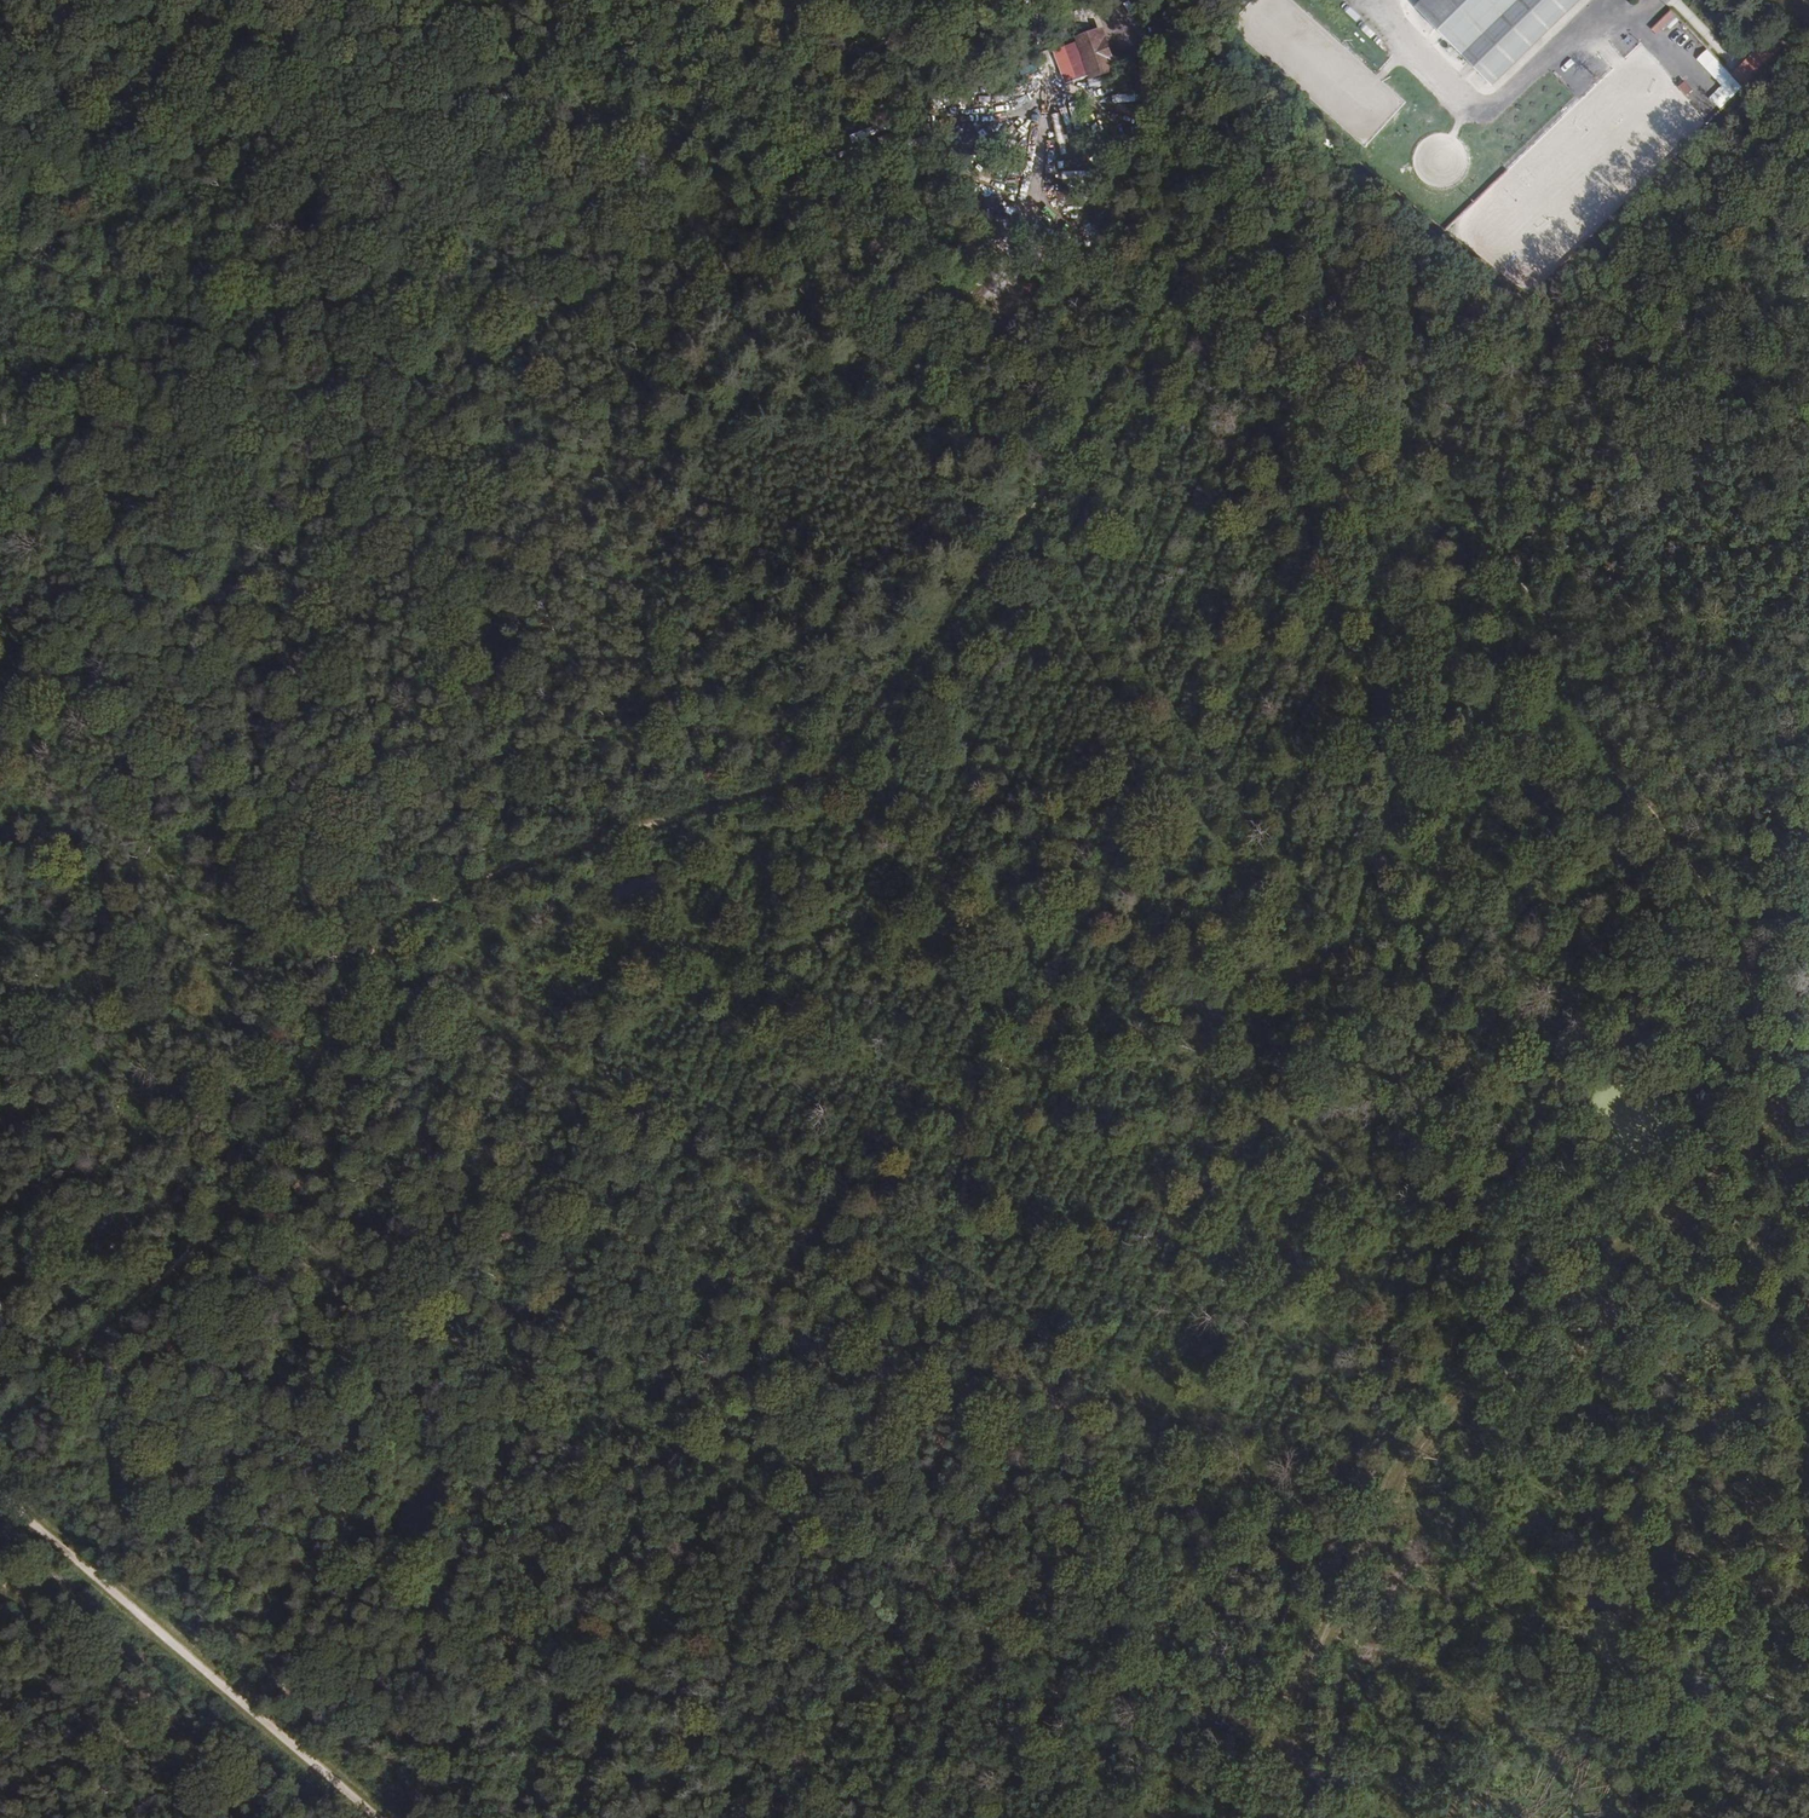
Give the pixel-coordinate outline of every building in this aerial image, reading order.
[(1413,6),(1495,92),(1592,0),(1420,0),(1413,6)] [(1670,9),(1649,28),(1656,36),(1677,17),(1670,9)] [(1079,37),(1055,47),(1079,78),(1104,69),(1079,37)] [(1752,52),(1727,74),(1742,89),(1785,49),(1778,41),(1758,59),(1752,52)] [(1684,80),(1676,85),(1683,96),(1691,91),(1684,80)] [(1133,103),(1133,94),(1109,93),(1109,102),(1133,103)] [(1332,143),(1324,137),(1317,145),(1325,151),(1332,143)]
